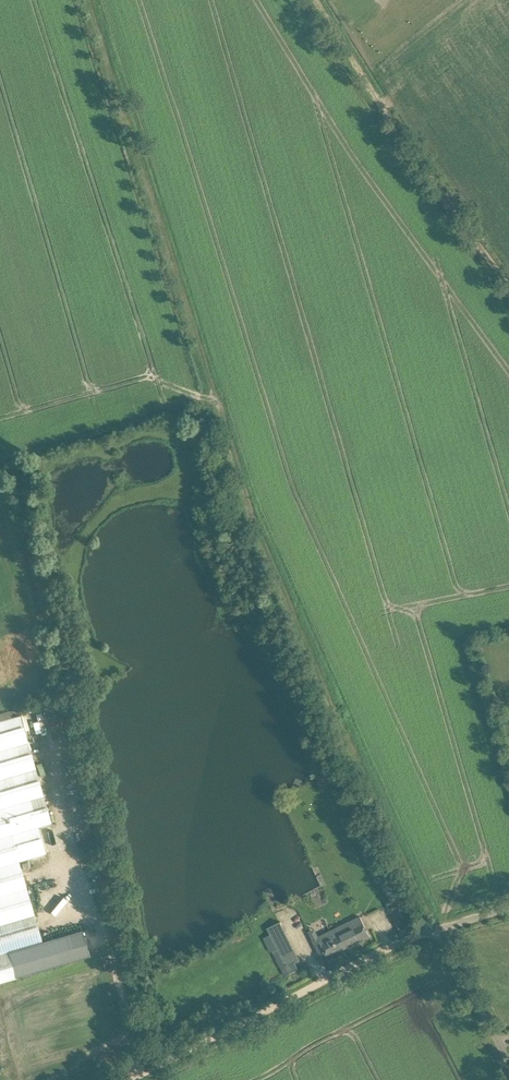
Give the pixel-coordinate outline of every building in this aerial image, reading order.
[(17,978),(16,978),(90,956),(82,930),(42,942),(19,861),(46,854),(38,827),(51,823),(20,715),(14,717),(12,710),(0,714),(0,983),(17,978)] [(370,936),(365,926),(360,916),(353,919),(356,924),(333,935),(330,930),(318,936),(312,939),(321,958),(327,955),(327,957),(370,936)] [(287,967),(300,960),(294,950),(282,957),(287,967)] [(116,1062),(110,1058),(108,1057),(102,1065),(111,1070),(116,1062)]
